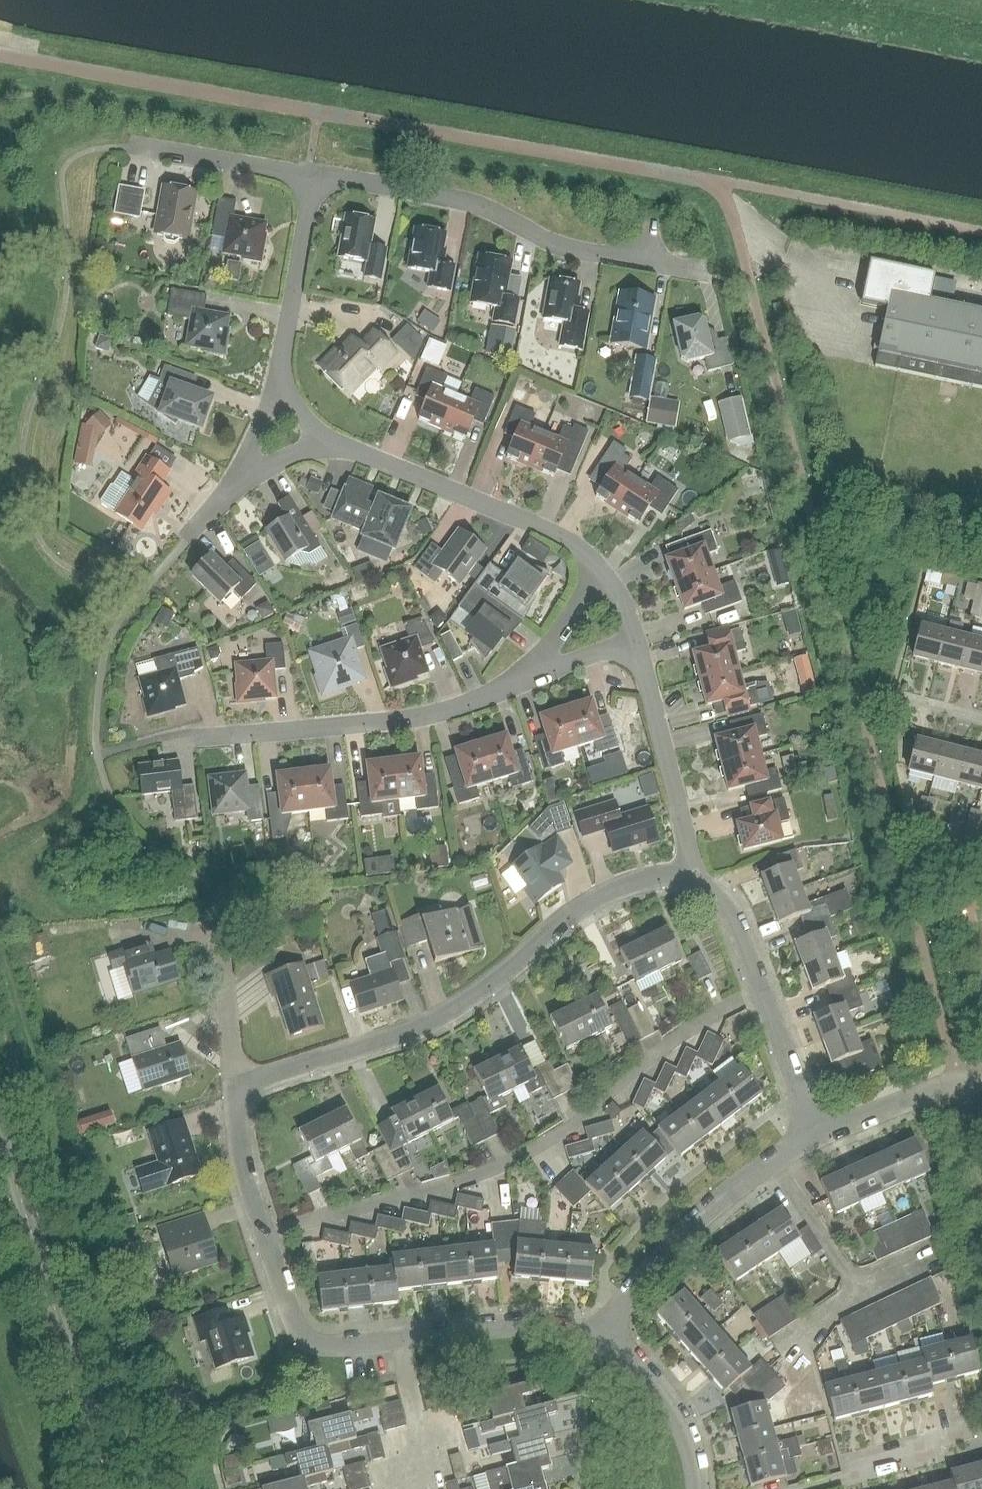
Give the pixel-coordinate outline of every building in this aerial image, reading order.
[(191,223),(197,193),(163,187),(158,217),(160,217),(157,236),(186,241),(189,222),(191,223)] [(140,219),(144,192),(120,188),(115,214),(140,219)] [(261,264),(264,247),(262,246),(266,224),(233,219),(236,203),(218,200),(211,237),(225,240),(223,254),(244,258),(243,260),(261,264)] [(364,278),(381,281),(386,250),(370,248),(375,222),(345,216),(338,258),(367,263),(364,278)] [(427,289),(450,293),(454,267),(443,265),(444,259),(442,258),(446,235),(415,229),(407,269),(430,274),(427,289)] [(493,323),(514,326),(519,301),(505,298),(512,263),(478,256),(470,304),(495,309),(493,323)] [(861,304),(887,309),(875,367),(981,390),(981,312),(948,305),(930,301),(935,278),(935,276),(891,267),(870,263),(867,275),(861,304)] [(206,277),(204,288),(216,290),(217,278),(206,277)] [(559,346),(582,350),(589,313),(575,310),(580,285),(550,280),(543,319),(564,323),(559,346)] [(227,329),(229,317),(204,313),(207,297),(172,290),(167,317),(191,321),(187,347),(203,350),(203,353),(225,357),(230,329),(227,329)] [(621,293),(612,345),(644,351),(654,299),(621,293)] [(430,315),(422,327),(432,333),(440,321),(430,315)] [(708,373),(721,370),(713,337),(709,335),(707,335),(704,324),(698,320),(674,325),(681,359),(687,363),(705,359),(708,373)] [(407,327),(393,341),(413,360),(421,340),(407,327)] [(503,351),(515,353),(520,334),(507,331),(503,351)] [(381,369),(396,354),(373,332),(360,347),(351,338),(337,353),(334,350),(319,367),(340,387),(350,377),(356,382),(361,382),(367,376),(367,372),(375,363),(381,369)] [(99,336),(95,349),(108,354),(112,340),(99,336)] [(437,367),(441,358),(424,351),(421,360),(437,367)] [(647,401),(654,361),(638,358),(630,398),(647,401)] [(150,377),(137,397),(154,409),(176,424),(178,419),(201,428),(211,400),(195,394),(188,392),(193,377),(165,367),(160,381),(150,377)] [(441,431),(455,397),(441,391),(447,378),(426,369),(417,392),(428,397),(418,421),(441,431)] [(475,417),(485,421),(495,398),(475,390),(470,403),(455,397),(441,431),(464,440),(475,417)] [(740,398),(717,403),(726,443),(728,443),(730,449),(753,444),(751,437),(749,438),(740,398)] [(667,426),(671,402),(651,399),(647,423),(667,426)] [(529,468),(543,435),(530,429),(535,416),(516,407),(506,430),(516,435),(506,458),(529,468)] [(86,425),(86,427),(87,428),(93,428),(97,439),(112,425),(100,412),(86,425)] [(543,435),(529,468),(553,478),(563,454),(577,460),(589,433),(574,426),(572,431),(564,427),(558,441),(543,435)] [(86,427),(76,464),(78,465),(88,467),(94,438),(97,439),(93,428),(87,428),(86,427)] [(616,511),(635,481),(623,473),(631,461),(624,456),(626,451),(613,443),(597,468),(609,476),(595,497),(616,511)] [(110,485),(99,501),(100,504),(115,514),(142,532),(152,516),(159,507),(161,508),(171,493),(161,487),(170,472),(169,472),(158,465),(148,458),(146,457),(132,479),(136,482),(128,495),(113,485),(110,485)] [(616,511),(637,525),(652,504),(664,512),(678,492),(657,477),(649,490),(635,481),(616,511)] [(311,478),(305,490),(318,495),(323,483),(311,478)] [(335,514),(333,520),(364,533),(362,538),(394,551),(411,511),(378,498),(374,509),(366,506),(368,501),(344,491),(343,495),(341,500),(335,514)] [(286,519),(266,531),(286,563),(300,554),(309,556),(321,549),(313,536),(302,519),(289,498),(277,505),(286,519)] [(689,515),(677,524),(680,532),(694,522),(689,515)] [(674,585),(712,571),(706,556),(718,552),(710,531),(707,522),(691,528),(694,537),(682,542),(686,553),(665,560),(674,585)] [(485,551),(459,531),(442,553),(432,545),(414,569),(434,584),(442,574),(459,586),(485,551)] [(259,542),(244,552),(259,577),(275,568),(259,542)] [(781,549),(767,553),(770,565),(784,561),(781,549)] [(241,600),(256,585),(235,564),(227,572),(211,557),(192,576),(220,605),(233,592),(241,600)] [(519,620),(519,619),(527,608),(524,606),(549,573),(526,565),(523,569),(517,565),(507,578),(489,565),(473,586),(519,620)] [(674,585),(684,611),(704,603),(709,615),(741,602),(734,582),(718,588),(712,571),(674,585)] [(943,574),(940,585),(956,588),(959,577),(943,574)] [(511,631),(519,620),(473,586),(458,608),(476,622),(466,635),(472,639),(470,643),(484,662),(508,629),(511,631)] [(981,611),(981,600),(975,599),(971,615),(980,617),(981,611)] [(267,602),(255,609),(262,621),(274,614),(267,602)] [(162,608),(157,619),(169,625),(174,614),(162,608)] [(348,610),(341,613),(346,625),(356,621),(352,609),(348,610)] [(439,610),(429,618),(436,627),(446,619),(439,610)] [(801,634),(795,611),(783,614),(788,637),(801,634)] [(435,645),(422,619),(404,625),(409,641),(381,651),(387,670),(385,670),(391,689),(417,680),(416,677),(428,674),(420,650),(435,645)] [(315,677),(322,697),(342,690),(341,687),(362,680),(353,652),(364,648),(356,625),(344,629),(349,642),(311,655),(319,676),(315,677)] [(938,662),(946,631),(921,625),(913,656),(938,662)] [(962,668),(970,638),(946,631),(938,662),(962,668)] [(462,657),(452,638),(449,632),(439,637),(451,662),(462,657)] [(697,681),(736,672),(730,646),(742,644),(739,632),(710,638),(712,650),(691,655),(697,681)] [(970,638),(962,668),(981,673),(981,641),(970,638)] [(237,705),(254,703),(254,701),(276,699),(273,672),(285,670),(283,645),(265,646),(267,662),(235,665),(237,686),(235,686),(237,705)] [(218,647),(207,651),(211,661),(218,659),(220,654),(218,647)] [(145,700),(143,701),(148,719),(165,714),(164,712),(185,706),(178,681),(195,677),(194,674),(203,668),(198,649),(153,661),(157,675),(140,680),(145,700)] [(956,682),(956,668),(941,668),(941,682),(956,682)] [(810,671),(797,675),(801,692),(803,697),(811,695),(816,694),(812,676),(810,671)] [(736,672),(697,681),(703,707),(724,702),(727,714),(756,707),(751,686),(740,689),(736,672)] [(767,684),(754,684),(759,704),(772,701),(767,684)] [(598,754),(618,748),(609,719),(598,723),(591,702),(564,710),(576,749),(594,743),(598,754)] [(561,753),(576,749),(564,710),(540,718),(547,739),(535,743),(544,771),(565,765),(561,753)] [(717,767),(756,758),(752,741),(764,738),(759,717),(729,724),(732,736),(711,741),(717,767)] [(513,789),(533,782),(524,754),(513,757),(506,736),(480,744),(492,783),(509,777),(513,789)] [(933,776),(941,745),(916,739),(908,769),(933,776)] [(476,788),(492,783),(480,744),(455,752),(462,773),(450,777),(459,805),(480,799),(476,788)] [(957,782),(965,751),(941,745),(933,776),(957,782)] [(981,783),(981,756),(965,751),(957,782),(981,788),(981,783)] [(417,811),(438,809),(435,779),(423,780),(420,758),(393,762),(398,802),(415,799),(417,811)] [(756,758),(717,767),(723,793),(744,788),(747,800),(776,793),(771,772),(760,774),(756,758)] [(182,788),(178,762),(139,767),(143,796),(171,793),(175,823),(198,820),(194,786),(182,788)] [(381,804),(398,802),(393,762),(367,765),(370,787),(358,788),(361,818),(383,816),(381,804)] [(824,770),(827,783),(837,780),(834,768),(824,770)] [(330,770),(302,773),(307,813),(325,811),(327,823),(348,820),(344,790),(333,792),(330,770)] [(279,798),(267,800),(271,830),(272,839),(285,837),(291,818),(291,815),(307,813),(302,773),(277,777),(279,793),(279,798)] [(244,776),(210,780),(215,814),(248,810),(250,823),(262,821),(261,812),(258,788),(246,789),(244,776)] [(833,795),(823,797),(825,806),(835,804),(833,795)] [(918,812),(927,814),(932,798),(922,795),(918,812)] [(647,843),(647,845),(658,842),(647,809),(620,818),(615,802),(575,815),(583,838),(606,830),(613,853),(647,843)] [(752,822),(731,827),(737,853),(776,844),(772,827),(783,824),(778,802),(749,809),(752,822)] [(547,809),(530,827),(540,840),(552,825),(557,835),(572,830),(563,803),(547,809)] [(966,824),(975,827),(980,810),(970,808),(966,824)] [(923,831),(927,814),(918,812),(913,828),(923,831)] [(971,843),(975,827),(966,824),(961,841),(971,843)] [(562,884),(558,878),(555,874),(569,863),(562,853),(566,850),(557,838),(543,849),(542,847),(514,866),(529,887),(525,890),(534,904),(562,884)] [(447,852),(429,854),(431,869),(435,868),(449,866),(448,860),(447,852)] [(764,903),(795,891),(788,875),(797,872),(789,853),(764,863),(768,873),(754,879),(764,903)] [(377,859),(364,861),(366,877),(379,875),(377,859)] [(264,862),(259,862),(261,880),(267,879),(264,862)] [(313,865),(303,866),(305,884),(315,883),(313,865)] [(369,886),(365,895),(375,900),(380,891),(369,886)] [(798,929),(854,908),(847,890),(817,901),(801,907),(795,891),(764,903),(773,926),(793,917),(798,929)] [(421,916),(399,923),(407,948),(428,942),(435,964),(469,954),(468,952),(484,947),(471,906),(456,911),(423,921),(421,916)] [(832,938),(825,920),(854,909),(854,908),(798,929),(802,940),(789,945),(799,969),(830,957),(824,942),(832,938)] [(386,910),(371,915),(380,939),(385,938),(395,934),(386,910)] [(666,929),(644,940),(659,973),(682,962),(666,929)] [(43,934),(23,942),(31,963),(51,955),(43,934)] [(360,1014),(401,1001),(389,965),(404,960),(395,934),(385,938),(380,939),(377,940),(382,956),(364,962),(370,980),(351,986),(360,1014)] [(644,940),(620,952),(636,984),(659,973),(644,940)] [(148,945),(108,957),(113,972),(124,969),(133,996),(179,982),(170,952),(152,957),(148,945)] [(700,952),(687,958),(698,981),(711,974),(700,952)] [(827,999),(854,989),(846,971),(837,974),(830,957),(799,969),(809,993),(822,988),(827,999)] [(297,967),(267,977),(274,998),(279,996),(292,1037),(323,1027),(310,985),(304,987),(303,986),(300,978),(298,969),(297,967)] [(820,1042),(851,1030),(845,1014),(861,1008),(854,989),(827,999),(831,1009),(810,1018),(820,1042)] [(590,1040),(613,1029),(597,996),(574,1007),(590,1040)] [(641,1040),(627,1010),(622,999),(607,1006),(627,1047),(641,1040)] [(627,1010),(641,1040),(654,1034),(640,1004),(627,1010)] [(675,1005),(666,1010),(671,1020),(680,1016),(675,1005)] [(567,1051),(590,1040),(574,1007),(550,1018),(567,1051)] [(142,1094),(192,1079),(181,1044),(166,1049),(160,1029),(126,1040),(142,1094)] [(851,1030),(820,1042),(830,1065),(832,1064),(840,1084),(881,1068),(873,1048),(869,1049),(867,1043),(858,1047),(851,1030)] [(706,1064),(717,1039),(706,1034),(697,1054),(695,1059),(706,1064)] [(565,1095),(549,1062),(536,1068),(537,1071),(532,1073),(520,1048),(497,1060),(513,1092),(524,1087),(541,1079),(545,1087),(552,1101),(565,1095)] [(685,1079),(695,1059),(697,1054),(685,1049),(676,1070),(674,1074),(685,1079)] [(712,1072),(720,1082),(738,1067),(731,1058),(712,1072)] [(486,1140),(500,1134),(490,1114),(507,1106),(503,1098),(513,1092),(497,1060),(474,1071),(487,1097),(469,1105),(486,1140)] [(566,1064),(557,1069),(553,1060),(549,1062),(565,1095),(578,1088),(566,1064)] [(664,1095),(674,1074),(676,1070),(664,1065),(655,1086),(653,1090),(664,1095)] [(718,1083),(741,1112),(762,1096),(739,1067),(718,1083)] [(541,1079),(524,1087),(528,1095),(545,1087),(541,1079)] [(643,1111),(653,1090),(655,1086),(643,1080),(632,1106),(643,1111)] [(721,1127),(741,1112),(718,1083),(698,1098),(721,1127)] [(449,1113),(437,1089),(415,1100),(431,1133),(459,1119),(473,1147),(486,1140),(469,1105),(469,1104),(449,1113)] [(701,1142),(721,1127),(698,1098),(678,1113),(701,1142)] [(401,1177),(416,1169),(409,1157),(436,1143),(431,1133),(415,1100),(392,1112),(396,1121),(378,1130),(386,1148),(401,1177)] [(621,1111),(612,1103),(607,1108),(611,1120),(621,1111)] [(322,1121),(338,1154),(350,1148),(357,1161),(367,1156),(345,1110),(322,1121)] [(113,1124),(108,1111),(70,1124),(74,1137),(113,1124)] [(680,1158),(701,1142),(678,1113),(657,1130),(658,1130),(675,1152),(680,1158)] [(328,1159),(338,1154),(322,1121),(299,1132),(312,1157),(293,1166),(308,1196),(321,1189),(316,1178),(333,1169),(328,1159)] [(147,1133),(157,1162),(136,1169),(143,1194),(202,1175),(185,1122),(147,1133)] [(588,1141),(592,1140),(614,1134),(611,1122),(584,1130),(588,1141)] [(667,1159),(675,1152),(658,1130),(648,1139),(642,1132),(622,1150),(647,1177),(667,1160),(667,1159)] [(595,1153),(592,1140),(588,1141),(564,1148),(568,1160),(595,1153)] [(906,1185),(929,1174),(914,1141),(891,1151),(906,1185)] [(401,1177),(386,1148),(373,1154),(388,1183),(401,1177)] [(629,1195),(647,1177),(622,1150),(604,1167),(629,1195)] [(883,1195),(906,1185),(891,1151),(868,1162),(883,1195)] [(881,1196),(883,1195),(868,1162),(845,1172),(860,1205),(881,1196)] [(610,1212),(629,1195),(604,1167),(585,1185),(591,1192),(610,1212)] [(582,1201),(591,1192),(585,1185),(573,1172),(563,1181),(582,1201)] [(836,1216),(860,1205),(845,1172),(821,1183),(836,1216)] [(582,1201),(563,1181),(555,1188),(573,1209),(582,1201)] [(481,1214),(484,1202),(457,1196),(454,1208),(457,1208),(457,1209),(481,1214)] [(881,1196),(860,1205),(864,1214),(885,1205),(881,1196)] [(455,1221),(457,1209),(457,1208),(454,1208),(430,1203),(427,1215),(431,1215),(430,1216),(455,1221)] [(823,1250),(808,1227),(797,1234),(781,1209),(759,1224),(779,1254),(800,1240),(811,1255),(812,1257),(823,1250)] [(428,1228),(430,1216),(431,1215),(427,1215),(403,1210),(401,1221),(404,1222),(428,1228)] [(923,1210),(911,1216),(923,1241),(934,1235),(923,1210)] [(134,1214),(112,1221),(115,1233),(138,1226),(134,1214)] [(202,1216),(197,1217),(158,1230),(173,1277),(217,1264),(202,1216)] [(401,1235),(404,1222),(401,1221),(377,1216),(374,1229),(378,1229),(401,1235)] [(911,1216),(900,1221),(911,1246),(923,1241),(911,1216)] [(900,1221),(888,1226),(900,1251),(911,1246),(900,1221)] [(540,1280),(543,1244),(545,1225),(519,1222),(503,1224),(507,1252),(516,1251),(514,1278),(540,1280)] [(375,1242),(378,1229),(374,1229),(350,1223),(347,1235),(351,1236),(351,1237),(375,1242)] [(497,1281),(494,1254),(507,1252),(503,1224),(490,1225),(493,1245),(467,1248),(471,1284),(497,1281)] [(758,1267),(779,1254),(759,1224),(738,1237),(758,1267)] [(888,1226),(877,1231),(888,1256),(900,1251),(888,1226)] [(348,1249),(351,1237),(351,1236),(347,1235),(324,1231),(321,1243),(348,1249)] [(877,1231),(865,1237),(877,1262),(888,1256),(877,1231)] [(124,1234),(119,1241),(127,1246),(132,1238),(124,1234)] [(735,1282),(758,1267),(738,1237),(715,1252),(735,1282)] [(789,1269),(811,1255),(800,1240),(779,1254),(789,1269)] [(568,1247),(553,1245),(543,1244),(540,1280),(565,1283),(568,1247)] [(590,1285),(594,1249),(568,1247),(565,1283),(590,1285)] [(446,1287),(471,1284),(467,1248),(442,1251),(446,1287)] [(421,1290),(446,1287),(442,1251),(417,1254),(421,1290)] [(516,1251),(507,1252),(494,1254),(495,1263),(515,1261),(516,1251)] [(397,1293),(421,1290),(417,1254),(391,1257),(393,1269),(396,1293),(398,1305),(397,1293)] [(373,1308),(398,1305),(396,1293),(393,1269),(368,1272),(373,1308)] [(347,1311),(373,1308),(368,1272),(343,1275),(347,1311)] [(321,1314),(347,1311),(343,1275),(317,1278),(321,1314)] [(919,1283),(932,1309),(943,1303),(931,1278),(919,1283)] [(920,1314),(932,1309),(919,1283),(908,1289),(920,1314)] [(909,1319),(920,1314),(908,1289),(897,1294),(909,1319)] [(707,1306),(717,1297),(711,1290),(701,1299),(707,1306)] [(673,1335),(701,1311),(684,1291),(656,1315),(673,1335)] [(898,1325),(909,1319),(897,1294),(886,1300),(898,1325)] [(785,1295),(775,1302),(791,1325),(801,1318),(785,1295)] [(723,1305),(717,1297),(707,1306),(713,1313),(723,1305)] [(887,1330),(898,1325),(886,1300),(874,1305),(887,1330)] [(775,1302),(764,1308),(780,1332),(791,1325),(775,1302)] [(875,1336),(887,1330),(874,1305),(863,1311),(875,1336)] [(764,1308),(754,1315),(756,1319),(761,1327),(766,1334),(769,1339),(780,1332),(764,1308)] [(215,1370),(253,1358),(245,1335),(249,1334),(244,1320),(231,1324),(226,1310),(193,1320),(200,1344),(206,1342),(215,1370)] [(690,1354),(718,1330),(701,1311),(673,1335),(690,1354)] [(864,1341),(875,1336),(863,1311),(852,1316),(864,1341)] [(853,1347),(864,1341),(852,1316),(841,1321),(853,1347)] [(707,1373),(735,1349),(718,1330),(690,1354),(707,1373)] [(955,1380),(980,1374),(971,1338),(955,1342),(953,1334),(943,1336),(946,1345),(955,1380)] [(932,1387),(955,1380),(946,1345),(921,1351),(923,1361),(924,1360),(931,1387),(932,1387)] [(748,1387),(769,1369),(761,1360),(752,1368),(735,1349),(707,1373),(724,1393),(729,1388),(738,1397),(751,1391),(748,1387)] [(934,1396),(932,1387),(931,1387),(924,1360),(923,1361),(921,1351),(897,1357),(899,1367),(908,1403),(934,1396)] [(836,1361),(834,1362),(837,1374),(839,1374),(848,1371),(845,1359),(836,1361)] [(884,1409),(908,1403),(899,1367),(875,1373),(884,1409)] [(755,1396),(776,1377),(769,1369),(748,1387),(751,1391),(755,1396)] [(860,1415),(884,1409),(875,1373),(850,1380),(860,1415)] [(766,1404),(785,1387),(776,1377),(755,1396),(751,1391),(738,1397),(741,1409),(730,1412),(737,1438),(772,1429),(766,1404)] [(835,1422),(860,1415),(850,1380),(841,1382),(825,1386),(835,1422)] [(492,1420),(525,1412),(521,1398),(531,1396),(528,1384),(465,1400),(467,1411),(488,1405),(492,1420)] [(329,1401),(314,1406),(318,1418),(332,1414),(329,1401)] [(399,1401),(388,1404),(394,1429),(405,1427),(399,1401)] [(378,1406),(384,1432),(394,1429),(388,1404),(378,1406)] [(548,1417),(558,1414),(555,1404),(525,1412),(492,1420),(494,1429),(515,1423),(519,1437),(551,1429),(548,1417)] [(347,1442),(356,1439),(352,1423),(372,1418),(370,1409),(307,1425),(314,1449),(324,1446),(347,1441),(347,1442)] [(293,1413),(267,1420),(271,1435),(297,1428),(293,1413)] [(554,1441),(553,1435),(551,1429),(519,1437),(479,1448),(481,1459),(513,1451),(517,1465),(548,1457),(545,1444),(554,1441)] [(744,1462),(779,1453),(772,1429),(737,1438),(744,1462)] [(356,1439),(347,1442),(350,1452),(368,1447),(371,1461),(383,1458),(376,1434),(356,1439)] [(804,1437),(797,1439),(799,1448),(806,1446),(804,1437)] [(799,1448),(797,1439),(784,1442),(786,1451),(799,1448)] [(350,1452),(347,1442),(347,1441),(324,1446),(314,1449),(283,1457),(286,1468),(297,1466),(300,1479),(324,1474),(332,1472),(328,1457),(350,1452)] [(830,1441),(817,1444),(819,1452),(826,1456),(834,1454),(830,1441)] [(799,1448),(786,1451),(789,1460),(802,1457),(799,1448)] [(449,1456),(456,1480),(456,1481),(458,1481),(466,1479),(460,1453),(449,1456)] [(751,1488),(786,1478),(779,1453),(744,1462),(751,1488)] [(238,1455),(223,1458),(225,1469),(239,1467),(238,1455)] [(549,1459),(548,1457),(517,1465),(474,1475),(477,1488),(525,1488),(545,1484),(541,1471),(551,1468),(549,1459)] [(353,1465),(359,1488),(364,1488),(370,1487),(364,1462),(353,1465)] [(972,1466),(978,1488),(981,1488),(981,1464),(972,1466)] [(348,1488),(359,1488),(353,1465),(343,1468),(348,1488)] [(972,1466),(950,1472),(952,1482),(953,1481),(955,1488),(978,1488),(972,1466)] [(305,1488),(327,1483),(324,1474),(300,1479),(262,1488),(305,1488)] [(458,1481),(456,1481),(456,1480),(447,1482),(448,1488),(460,1488),(458,1481)]
